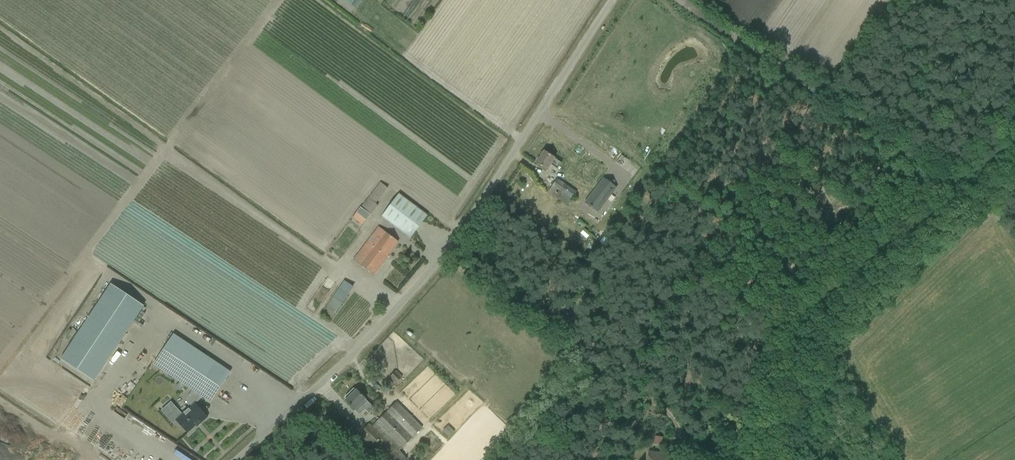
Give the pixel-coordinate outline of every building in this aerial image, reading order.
[(536,163),(544,169),(546,170),(551,164),(557,168),(561,163),(552,157),(544,151),(536,163)] [(603,177),(584,203),(598,213),(617,188),(603,177)] [(549,191),(569,203),(576,192),(556,179),(549,191)] [(399,194),(382,217),(411,238),(428,216),(399,194)] [(362,226),(377,205),(367,198),(361,207),(353,202),(345,212),(362,226)] [(358,253),(353,260),(366,269),(374,275),(388,257),(387,256),(398,242),(390,236),(378,227),(371,237),(375,240),(363,257),(358,253)] [(401,273),(394,285),(403,290),(410,278),(401,273)] [(344,280),(321,313),(331,320),(353,287),(344,280)] [(111,284),(60,359),(93,381),(144,306),(111,284)] [(186,401),(189,408),(175,421),(187,434),(199,423),(200,424),(207,417),(195,403),(202,397),(210,402),(230,372),(222,367),(173,334),(152,364),(191,390),(186,398),(186,401)] [(395,384),(403,377),(397,371),(389,378),(395,384)] [(347,394),(344,397),(346,400),(345,401),(355,410),(359,415),(365,410),(369,414),(374,408),(365,400),(356,390),(350,396),(347,394)] [(387,459),(404,459),(406,458),(399,451),(422,428),(404,409),(397,402),(372,427),(369,424),(360,433),(367,440),(387,459)] [(448,427),(443,432),(448,437),(453,432),(448,427)] [(197,441),(202,449),(211,443),(206,436),(197,441)] [(662,446),(663,437),(655,436),(654,445),(662,446)] [(674,456),(649,452),(648,459),(673,459),(674,456)]
